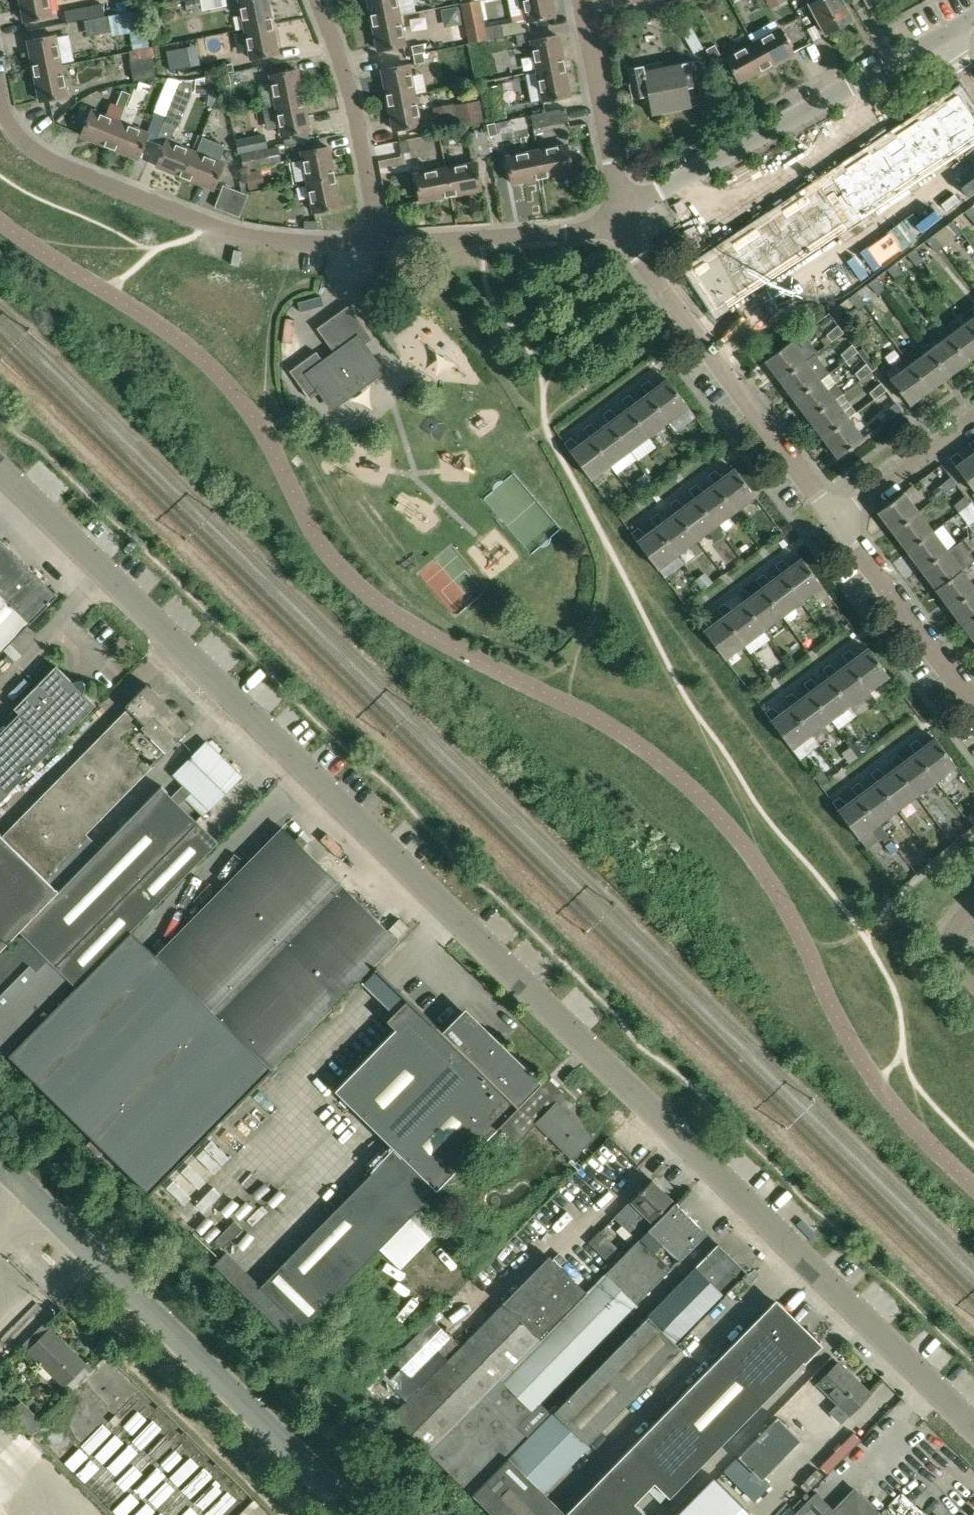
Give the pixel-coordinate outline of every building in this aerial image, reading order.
[(26,21),(51,16),(48,0),(21,0),(26,21)] [(126,0),(115,2),(117,11),(127,10),(126,0)] [(186,9),(203,5),(204,8),(224,4),(224,0),(184,0),(186,9)] [(245,29),(272,24),(267,0),(239,0),(245,29)] [(373,21),(399,15),(396,0),(369,0),(373,21)] [(480,0),(476,0),(461,3),(469,44),(487,40),(527,32),(525,19),(485,27),(480,0)] [(552,0),(525,0),(529,20),(555,15),(552,0)] [(771,9),(786,0),(766,0),(771,9)] [(852,20),(841,0),(815,0),(808,4),(825,34),(852,20)] [(66,22),(104,13),(102,2),(64,11),(66,22)] [(443,21),(451,26),(461,24),(458,7),(441,10),(443,21)] [(663,23),(675,20),(671,9),(660,12),(663,23)] [(130,32),(133,49),(148,46),(142,10),(108,16),(110,28),(111,35),(130,32)] [(405,45),(399,15),(373,21),(378,50),(405,45)] [(272,24),(245,29),(251,60),(278,54),(272,24)] [(682,31),(694,53),(703,48),(691,26),(682,31)] [(754,42),(765,66),(792,52),(780,28),(754,42)] [(525,32),(517,34),(519,46),(527,44),(525,32)] [(532,39),(538,69),(564,65),(558,34),(532,39)] [(29,40),(36,71),(61,65),(56,35),(29,40)] [(738,81),(765,66),(754,42),(725,58),(738,81)] [(413,54),(423,52),(426,52),(424,43),(412,46),(413,54)] [(714,63),(723,58),(715,44),(707,49),(714,63)] [(186,47),(166,51),(170,70),(190,66),(186,47)] [(423,52),(413,54),(415,64),(425,62),(423,52)] [(136,80),(156,76),(152,57),(132,61),(136,80)] [(663,61),(644,65),(628,68),(631,84),(633,83),(635,97),(644,96),(645,102),(650,101),(653,113),(697,104),(693,85),(701,84),(696,60),(684,62),(685,67),(665,71),(663,61)] [(61,65),(36,71),(42,101),(67,96),(61,65)] [(222,76),(234,73),(232,65),(220,67),(222,76)] [(382,70),(388,100),(415,95),(408,65),(382,70)] [(564,65),(538,69),(544,101),(571,96),(564,65)] [(271,76),(277,105),(303,100),(297,70),(271,76)] [(226,89),(232,88),(230,75),(221,77),(224,89),(226,89)] [(229,102),(226,89),(224,89),(221,77),(196,76),(195,93),(208,93),(207,104),(215,105),(217,102),(229,102)] [(137,89),(145,92),(148,93),(151,85),(139,81),(137,89)] [(164,121),(176,126),(180,127),(192,98),(192,84),(180,82),(168,112),(164,121)] [(485,121),(507,117),(500,84),(479,89),(481,101),(485,121)] [(122,91),(116,106),(123,109),(129,94),(122,91)] [(695,268),(715,298),(719,304),(843,223),(847,229),(864,218),(859,212),(973,136),(973,116),(959,94),(957,95),(961,100),(950,107),(947,102),(920,120),(923,125),(913,132),(909,127),(908,128),(911,133),(901,140),(897,134),(870,153),(873,158),(863,165),(860,159),(858,160),(862,166),(851,172),(848,167),(833,177),(834,180),(823,187),(822,185),(807,195),(810,200),(800,207),(796,201),(795,202),(798,208),(788,214),(784,209),(757,227),(760,232),(750,239),(747,234),(745,235),(748,240),(738,247),(735,242),(707,260),(711,265),(701,272),(697,267),(695,268)] [(421,125),(415,95),(388,100),(395,130),(421,125)] [(303,100),(277,105),(284,135),(310,130),(303,100)] [(463,126),(485,121),(481,101),(459,106),(463,126)] [(534,129),(568,122),(566,108),(531,114),(534,129)] [(455,109),(434,114),(437,131),(459,127),(455,109)] [(82,136),(111,147),(121,123),(120,122),(92,111),(82,136)] [(121,123),(111,147),(139,159),(149,134),(131,127),(121,123)] [(498,135),(495,123),(487,124),(490,136),(498,135)] [(239,153),(270,147),(267,134),(236,141),(239,153)] [(454,135),(442,136),(443,146),(444,146),(455,144),(455,142),(454,135)] [(407,140),(399,142),(401,153),(409,151),(407,140)] [(157,166),(186,177),(196,152),(182,146),(170,142),(168,141),(165,146),(157,166)] [(477,158),(490,156),(487,144),(475,146),(477,158)] [(568,145),(539,151),(543,177),(573,171),(568,145)] [(240,154),(244,170),(281,162),(278,146),(240,154)] [(302,151),(308,181),(335,177),(329,146),(302,151)] [(513,182),(543,177),(539,151),(508,157),(513,182)] [(224,164),(196,152),(186,177),(215,188),(224,164)] [(476,162),(447,168),(452,195),(482,189),(476,162)] [(422,201),(452,195),(447,168),(416,175),(422,201)] [(261,169),(245,172),(249,189),(265,186),(261,169)] [(335,177),(308,181),(315,212),(341,207),(335,177)] [(962,183),(966,190),(973,184),(973,181),(971,177),(962,183)] [(221,185),(214,208),(239,216),(246,193),(221,185)] [(953,190),(943,197),(948,203),(957,196),(953,190)] [(957,196),(948,203),(952,209),(962,202),(957,196)] [(943,197),(934,204),(938,210),(948,203),(943,197)] [(948,203),(938,210),(943,216),(952,209),(948,203)] [(971,205),(964,211),(973,223),(973,222),(973,208),(971,205)] [(925,210),(915,217),(920,223),(929,217),(925,210)] [(915,217),(906,224),(910,230),(920,223),(915,217)] [(929,217),(920,223),(924,230),(934,223),(929,217)] [(304,220),(304,228),(316,228),(316,220),(304,220)] [(953,220),(946,226),(954,237),(961,232),(953,220)] [(920,223),(910,230),(915,237),(924,230),(920,223)] [(897,231),(888,238),(892,244),(902,237),(897,231)] [(935,252),(942,246),(933,235),(926,240),(935,252)] [(902,237),(892,244),(897,250),(906,243),(902,237)] [(888,238),(878,245),(883,251),(892,244),(888,238)] [(892,244),(883,251),(887,257),(897,250),(892,244)] [(915,248),(907,255),(916,265),(924,259),(915,248)] [(863,255),(854,262),(859,268),(868,262),(863,255)] [(854,262),(845,269),(849,275),(859,268),(854,262)] [(868,262),(859,268),(863,275),(872,268),(868,262)] [(888,269),(897,280),(904,275),(895,263),(888,269)] [(859,268),(849,275),(854,282),(863,275),(859,268)] [(836,276),(826,283),(831,289),(840,282),(836,276)] [(854,294),(863,305),(884,289),(876,277),(854,294)] [(840,282),(831,289),(835,295),(845,288),(840,282)] [(826,283),(817,289),(821,296),(831,289),(826,283)] [(831,289),(821,296),(826,302),(835,295),(831,289)] [(863,305),(854,294),(853,295),(834,309),(840,317),(845,314),(854,308),(858,313),(865,308),(863,305)] [(808,296),(798,303),(803,309),(812,302),(808,296)] [(812,302),(803,309),(807,315),(817,308),(812,302)] [(798,303),(789,310),(793,316),(803,309),(798,303)] [(320,332),(320,333),(336,354),(324,362),(316,351),(290,371),(310,398),(321,390),(333,406),(381,370),(363,345),(364,344),(362,342),(364,332),(366,331),(348,305),(321,324),(322,325),(320,332)] [(803,309),(793,316),(798,322),(807,315),(803,309)] [(828,318),(821,324),(824,328),(831,323),(828,318)] [(973,354),(973,328),(968,320),(949,334),(968,359),(973,354)] [(826,334),(832,341),(843,332),(838,325),(826,334)] [(968,359),(949,334),(930,349),(948,374),(968,359)] [(766,358),(781,378),(806,360),(791,340),(766,358)] [(840,353),(846,361),(858,351),(852,344),(840,353)] [(866,363),(854,372),(861,380),(877,367),(862,348),(857,352),(866,363)] [(929,388),(948,374),(930,349),(911,363),(929,388)] [(820,379),(806,360),(781,378),(795,398),(820,379)] [(909,403),(929,388),(911,363),(891,378),(909,403)] [(650,393),(648,394),(665,417),(687,401),(669,378),(658,386),(650,379),(644,384),(650,393)] [(810,417),(835,399),(841,394),(834,385),(828,389),(820,379),(795,398),(810,417)] [(888,390),(883,382),(870,391),(876,398),(888,390)] [(646,431),(665,417),(648,394),(639,401),(631,394),(624,399),(630,407),(629,409),(646,431)] [(849,418),(835,399),(810,417),(824,437),(849,418)] [(889,418),(901,409),(895,401),(883,410),(889,418)] [(612,408),(605,413),(612,422),(609,423),(626,446),(646,431),(629,409),(620,415),(612,408)] [(824,437),(838,456),(863,437),(849,418),(824,437)] [(607,460),(626,446),(609,423),(601,430),(593,423),(586,428),(592,436),(590,438),(607,460)] [(590,473),(607,460),(590,438),(582,444),(573,437),(567,442),(573,451),(572,451),(575,454),(590,473)] [(711,437),(704,442),(708,447),(715,442),(711,437)] [(956,452),(950,457),(956,465),(973,490),(973,452),(965,459),(956,452)] [(670,466),(665,471),(668,475),(673,471),(670,466)] [(716,469),(709,474),(716,482),(714,483),(735,510),(756,495),(735,468),(724,476),(716,469)] [(644,474),(636,480),(643,488),(651,482),(644,474)] [(951,477),(940,486),(945,493),(956,485),(951,477)] [(716,524),(735,510),(714,483),(705,490),(697,483),(690,488),(696,497),(694,499),(716,524)] [(939,485),(931,491),(936,498),(937,498),(944,492),(939,485)] [(878,510),(893,531),(918,512),(903,492),(878,510)] [(965,496),(954,505),(959,512),(971,504),(965,496)] [(686,505),(678,498),(671,503),(677,511),(676,512),(696,539),(716,524),(694,499),(686,505)] [(666,519),(658,512),(652,517),(658,525),(657,526),(677,553),(696,539),(676,512),(666,519)] [(918,512),(893,531),(907,550),(932,531),(918,512)] [(657,568),(677,553),(657,526),(647,533),(639,526),(632,532),(638,541),(637,541),(657,568)] [(907,550),(922,569),(947,551),(932,531),(907,550)] [(30,622),(57,595),(0,539),(0,592),(30,622)] [(922,569),(936,589),(961,570),(947,551),(922,569)] [(783,559),(776,564),(782,572),(781,574),(802,600),(812,592),(819,602),(822,600),(826,606),(834,600),(802,558),(791,566),(783,559)] [(973,591),(973,587),(961,570),(936,589),(951,608),(973,591)] [(782,615),(802,600),(781,574),(772,580),(764,573),(757,578),(763,587),(761,589),(782,615)] [(706,574),(696,581),(701,589),(711,581),(706,574)] [(763,629),(782,615),(761,589),(753,595),(744,588),(738,593),(744,601),(742,602),(763,629)] [(965,627),(973,621),(973,591),(951,608),(965,627)] [(30,622),(0,592),(0,652),(30,622)] [(725,615),(724,616),(745,643),(763,629),(742,602),(733,609),(725,602),(718,607),(725,615)] [(725,658),(745,643),(724,616),(714,623),(706,616),(699,622),(705,630),(704,631),(725,658)] [(973,639),(973,621),(965,627),(973,639)] [(896,684),(889,675),(869,648),(858,656),(850,649),(843,654),(850,662),(847,664),(868,690),(878,683),(885,692),(896,684)] [(7,792),(54,744),(96,702),(83,690),(84,685),(84,683),(84,681),(83,680),(83,679),(81,679),(79,678),(78,678),(72,680),(56,663),(14,706),(19,711),(0,729),(0,799),(7,792)] [(850,704),(868,690),(847,664),(839,671),(831,664),(824,668),(830,677),(829,677),(850,704)] [(831,718),(850,704),(829,677),(820,685),(812,678),(805,683),(811,691),(810,692),(831,718)] [(128,706),(43,793),(84,833),(191,724),(147,681),(125,703),(128,706)] [(791,706),(812,732),(831,718),(810,692),(800,699),(792,692),(786,697),(792,705),(791,706)] [(791,748),(812,732),(791,706),(781,713),(773,706),(766,712),(772,720),(771,721),(791,748)] [(956,764),(936,737),(925,746),(917,739),(910,744),(916,752),(914,753),(934,780),(956,764)] [(859,738),(850,746),(858,756),(867,749),(859,738)] [(173,771),(185,783),(173,796),(181,804),(188,797),(193,791),(210,807),(242,774),(219,752),(212,759),(198,746),(173,771)] [(915,795),(934,780),(914,753),(905,760),(897,753),(891,758),(897,766),(895,768),(915,795)] [(897,808),(915,795),(895,768),(886,774),(878,767),(872,772),(878,781),(876,782),(897,808)] [(828,778),(821,768),(813,774),(820,784),(828,778)] [(878,822),(897,808),(876,782),(867,789),(859,782),(852,787),(858,795),(878,822)] [(125,893),(197,820),(181,804),(173,796),(161,784),(89,857),(125,893)] [(2,834),(0,832),(0,946),(97,847),(83,833),(84,833),(43,793),(2,834)] [(838,810),(858,837),(878,822),(858,795),(848,803),(840,796),(833,801),(839,810),(838,810)] [(197,820),(125,893),(55,964),(73,982),(76,984),(218,840),(197,820)] [(148,1192),(396,939),(282,826),(153,958),(129,934),(9,1056),(148,1192)] [(125,893),(89,857),(18,929),(21,932),(55,964),(125,893)] [(396,936),(403,929),(392,918),(385,925),(396,936)] [(25,935),(21,932),(0,954),(0,1048),(4,1052),(73,982),(55,964),(25,935)] [(395,1149),(395,1148),(420,1172),(428,1163),(445,1180),(519,1106),(516,1103),(537,1082),(486,1032),(484,1035),(471,1023),(462,1032),(454,1024),(445,1033),(408,998),(387,1020),(395,1028),(335,1090),(395,1149)] [(568,1095),(549,1076),(497,1128),(513,1144),(536,1120),(572,1156),(568,1160),(578,1170),(595,1153),(585,1143),(589,1139),(592,1136),(560,1104),(568,1095)] [(303,1325),(445,1180),(428,1163),(420,1172),(395,1148),(395,1149),(261,1285),(303,1325)] [(652,1220),(672,1198),(651,1177),(615,1215),(635,1235),(651,1219),(652,1220)] [(586,1291),(499,1379),(484,1395),(430,1450),(473,1492),(508,1457),(527,1437),(517,1427),(639,1303),(637,1301),(706,1231),(675,1201),(586,1291)] [(648,1314),(677,1343),(746,1271),(717,1243),(648,1314)] [(406,1400),(395,1412),(393,1414),(430,1450),(499,1379),(586,1291),(549,1254),(461,1344),(406,1400)] [(635,1502),(654,1482),(669,1497),(820,1344),(814,1339),(814,1334),(808,1334),(795,1321),(795,1320),(776,1301),(774,1304),(772,1302),(566,1513),(563,1514),(648,1514),(635,1502)] [(680,1346),(677,1343),(648,1314),(604,1359),(636,1391),(680,1346)] [(388,1382),(406,1400),(461,1344),(434,1318),(432,1317),(392,1358),(402,1368),(388,1382)] [(22,1345),(28,1350),(63,1386),(63,1385),(72,1378),(84,1365),(86,1363),(85,1363),(70,1348),(50,1329),(44,1323),(22,1345)] [(604,1359),(553,1410),(586,1442),(636,1391),(604,1359)] [(840,1422),(869,1393),(837,1361),(818,1379),(838,1399),(828,1410),(840,1422)] [(553,1410),(527,1437),(508,1457),(544,1492),(589,1445),(586,1442),(553,1410)] [(30,1411),(19,1422),(30,1433),(41,1422),(30,1411)] [(768,1482),(761,1475),(799,1436),(777,1415),(724,1470),(752,1498),(768,1482)] [(566,1513),(544,1492),(508,1457),(473,1492),(472,1493),(495,1514),(563,1514),(566,1513)] [(675,1514),(754,1514),(713,1476),(675,1514)] [(791,1514),(882,1514),(854,1487),(834,1508),(816,1490),(791,1514)]
